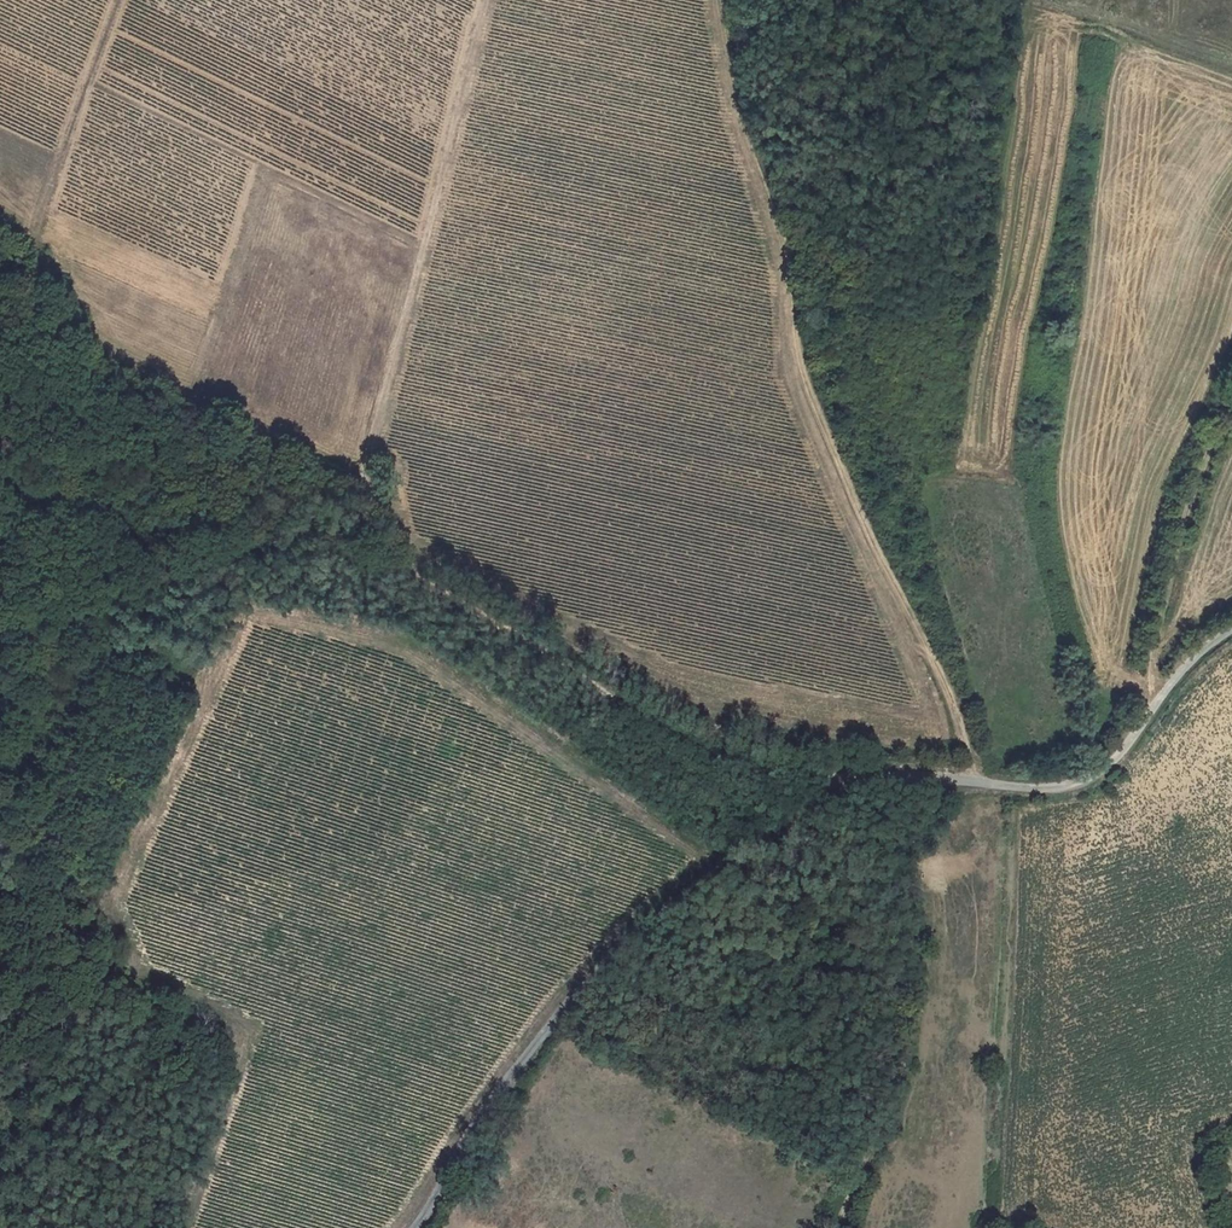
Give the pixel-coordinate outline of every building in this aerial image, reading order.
[(1126,783),(1118,770),(1107,778),(1116,791),(1126,783)] [(855,1160),(859,1150),(846,1145),(842,1154),(855,1160)]
